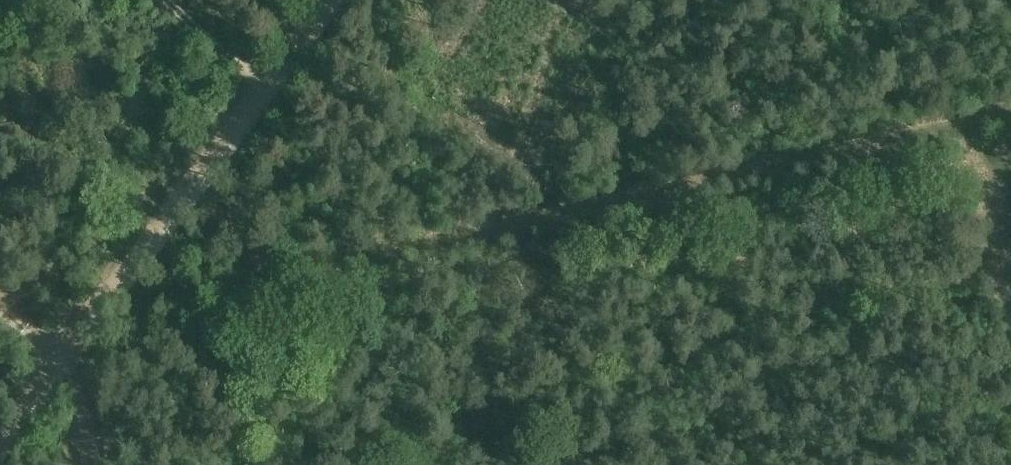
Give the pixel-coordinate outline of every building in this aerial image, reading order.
[(944,232),(936,234),(938,242),(946,240),(944,232)]
